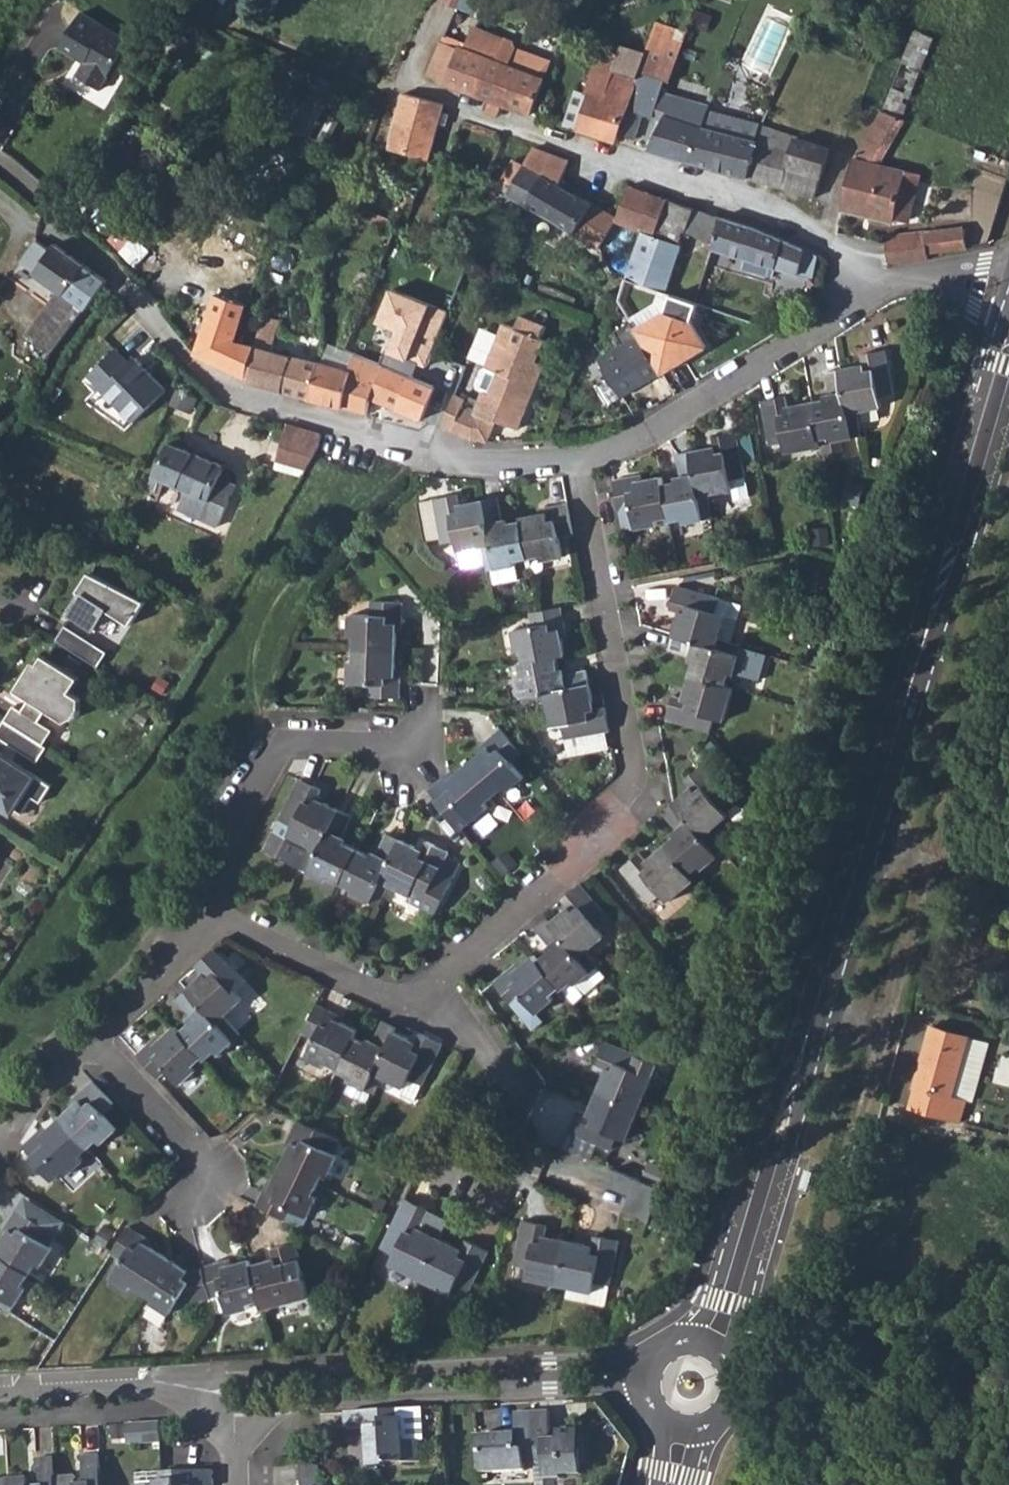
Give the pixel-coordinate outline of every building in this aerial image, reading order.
[(473,21),(480,0),(470,0),(464,19),(473,21)] [(739,8),(736,16),(751,21),(754,14),(739,8)] [(106,84),(136,38),(91,9),(67,42),(84,55),(79,66),(106,84)] [(429,74),(478,91),(492,57),(498,58),(506,39),(473,28),(464,47),(445,40),(429,74)] [(592,94),(580,128),(618,141),(621,134),(643,82),(647,72),(666,78),(671,79),(686,38),(655,29),(649,49),(625,42),(619,62),(601,56),(587,92),(592,94)] [(914,29),(884,106),(882,109),(898,115),(900,113),(904,112),(933,35),(914,29)] [(546,76),(510,62),(517,43),(506,39),(498,58),(492,57),(478,91),(488,95),(484,107),(497,110),(500,99),(519,106),(533,111),(546,76)] [(510,62),(546,76),(553,58),(517,43),(510,62)] [(666,78),(647,72),(643,82),(663,87),(664,87),(666,78)] [(643,82),(621,134),(636,135),(647,112),(664,117),(650,148),(692,161),(710,108),(711,103),(705,101),(663,91),(664,87),(663,87),(643,82)] [(570,125),(580,128),(592,94),(587,92),(582,91),(570,125)] [(445,104),(406,97),(391,150),(429,159),(438,125),(447,126),(451,113),(442,111),(445,104)] [(764,123),(710,108),(692,161),(712,166),(747,176),(764,123)] [(873,161),(898,115),(882,109),(856,156),(838,209),(893,223),(898,215),(911,218),(923,175),(873,161)] [(798,137),(764,125),(747,176),(784,187),(798,137)] [(784,187),(815,196),(831,148),(798,137),(784,187)] [(597,247),(606,231),(614,215),(558,183),(568,160),(535,149),(527,165),(513,160),(508,171),(518,177),(509,196),(597,247)] [(669,197),(631,181),(614,215),(644,232),(655,234),(669,197)] [(655,234),(644,232),(627,280),(664,292),(687,233),(712,240),(710,245),(746,257),(742,266),(771,275),(774,267),(798,274),(803,256),(806,248),(724,215),(669,197),(655,234)] [(887,236),(891,264),(929,258),(928,253),(970,247),(967,228),(887,236)] [(51,353),(86,307),(106,281),(57,242),(52,249),(36,238),(19,259),(39,274),(58,290),(53,297),(27,334),(40,344),(51,353)] [(34,282),(53,297),(58,290),(39,274),(34,282)] [(422,365),(444,313),(387,289),(374,324),(393,333),(384,354),(422,365)] [(215,310),(242,320),(247,304),(219,295),(215,310)] [(600,359),(622,397),(637,389),(636,387),(647,380),(648,383),(679,365),(675,359),(682,355),(686,361),(708,348),(695,324),(701,305),(674,296),(668,313),(638,331),(633,322),(617,331),(624,345),(600,359)] [(212,309),(196,352),(198,354),(217,363),(250,374),(258,343),(240,338),(242,320),(215,310),(212,309)] [(486,423),(506,431),(534,362),(532,360),(541,338),(536,336),(541,324),(513,313),(509,325),(496,319),(478,364),(491,369),(482,392),(475,389),(465,415),(486,423)] [(282,319),(266,315),(262,329),(278,334),(282,319)] [(278,334),(262,329),(258,343),(250,374),(248,382),(282,390),(293,353),(274,348),(278,334)] [(29,357),(41,365),(51,353),(40,344),(29,357)] [(115,346),(82,376),(127,425),(160,396),(115,346)] [(865,364),(841,370),(850,414),(858,412),(883,408),(882,397),(896,395),(887,350),(863,354),(865,364)] [(326,363),(293,353),(282,390),(313,399),(326,363)] [(381,362),(366,353),(356,372),(326,363),(313,399),(356,411),(363,397),(381,362)] [(459,397),(381,362),(363,397),(441,436),(453,410),(459,397)] [(843,440),(863,437),(858,412),(850,414),(841,370),(829,372),(832,399),(814,403),(822,447),(825,462),(847,457),(843,440)] [(822,447),(814,403),(789,407),(787,398),(764,401),(773,446),(788,443),(790,454),(822,447)] [(453,410),(441,436),(461,445),(476,446),(486,423),(465,415),(453,410)] [(341,433),(314,425),(310,431),(304,451),(333,459),(341,433)] [(716,447),(693,452),(702,497),(709,495),(735,490),(734,481),(747,478),(738,433),(715,438),(716,447)] [(227,466),(172,441),(149,487),(155,489),(161,477),(187,489),(178,507),(218,526),(238,485),(222,477),(227,466)] [(333,459),(304,451),(301,460),(330,469),(333,459)] [(685,523),(714,518),(709,495),(702,497),(693,452),(679,455),(683,481),(663,483),(669,516),(670,520),(684,518),(685,523)] [(636,476),(614,480),(619,511),(623,531),(659,524),(658,519),(669,516),(663,483),(662,475),(637,480),(636,476)] [(750,498),(747,478),(734,481),(735,490),(737,500),(750,498)] [(459,553),(483,549),(492,547),(484,502),(460,506),(458,497),(435,502),(442,541),(443,545),(456,543),(459,553)] [(516,562),(529,559),(523,523),(503,526),(498,499),(484,502),(492,547),(483,549),(488,571),(516,565),(516,562)] [(442,541),(435,502),(418,505),(426,544),(442,541)] [(560,537),(573,535),(567,503),(545,508),(546,513),(522,518),(523,523),(529,559),(541,557),(542,562),(564,558),(560,537)] [(145,605),(89,576),(77,595),(83,598),(71,618),(93,632),(105,612),(130,628),(145,605)] [(683,611),(676,634),(718,646),(721,640),(728,615),(719,612),(723,598),(679,585),(672,608),(683,611)] [(740,602),(723,598),(719,612),(728,615),(721,640),(729,642),(740,602)] [(356,637),(356,650),(397,651),(398,626),(402,626),(403,603),(371,602),(371,616),(351,616),(350,637),(356,637)] [(523,649),(526,660),(558,654),(564,653),(559,629),(564,628),(561,606),(539,611),(531,612),(532,625),(514,629),(517,649),(523,649)] [(65,628),(55,643),(97,669),(106,655),(65,628)] [(737,675),(745,647),(721,640),(718,646),(676,634),(672,648),(698,656),(692,674),(729,685),(733,674),(737,675)] [(369,697),(400,697),(401,688),(400,677),(396,676),(397,651),(356,650),(355,662),(349,662),(349,682),(369,684),(369,697)] [(519,675),(525,705),(546,701),(545,692),(591,683),(588,669),(562,674),(558,654),(526,660),(521,661),(524,674),(519,675)] [(13,708),(3,722),(46,749),(55,734),(38,724),(45,713),(63,725),(77,718),(78,701),(68,695),(77,681),(41,658),(36,667),(31,664),(13,693),(27,702),(20,713),(13,708)] [(727,720),(737,687),(729,685),(692,674),(685,697),(675,694),(668,719),(713,731),(718,717),(727,720)] [(565,737),(609,729),(605,706),(596,707),(591,683),(545,692),(546,701),(552,727),(563,724),(565,737)] [(3,722),(0,728),(0,741),(36,764),(46,749),(3,722)] [(513,761),(523,752),(502,728),(486,742),(489,746),(469,762),(496,794),(505,787),(508,791),(525,777),(513,761)] [(0,756),(0,808),(10,814),(12,811),(20,817),(31,799),(39,805),(50,788),(0,756)] [(487,803),(496,794),(469,762),(450,779),(447,775),(430,789),(450,813),(460,804),(473,820),(489,806),(487,803)] [(693,787),(674,802),(703,836),(710,832),(730,815),(723,807),(735,797),(705,763),(686,779),(693,787)] [(288,836),(312,847),(320,850),(340,810),(317,798),(321,790),(300,780),(280,820),(293,826),(288,836)] [(704,868),(725,850),(710,832),(703,836),(674,802),(663,812),(674,825),(680,833),(666,845),(692,874),(701,866),(704,868)] [(329,877),(342,883),(359,849),(341,840),(352,817),(340,810),(320,850),(312,847),(302,868),(327,880),(329,877)] [(352,892),(377,904),(387,884),(381,880),(401,840),(383,831),(371,856),(359,849),(342,883),(353,888),(352,892)] [(421,850),(401,840),(381,880),(387,884),(411,895),(409,900),(438,915),(463,864),(446,856),(448,852),(426,840),(421,850)] [(669,903),(696,880),(692,874),(666,845),(648,860),(642,853),(621,869),(652,904),(663,895),(669,903)] [(609,917),(580,881),(561,897),(568,906),(550,921),(580,956),(586,950),(605,934),(599,926),(609,917)] [(552,949),(538,961),(561,987),(562,989),(573,980),(577,985),(599,966),(586,950),(580,956),(550,921),(546,916),(533,927),(552,949)] [(248,983),(215,949),(198,965),(206,973),(189,990),(220,1023),(225,1017),(244,1000),(238,992),(248,983)] [(551,995),(561,987),(538,961),(533,955),(514,971),(511,968),(494,982),(514,1006),(525,998),(538,1013),(554,999),(551,995)] [(562,989),(574,1003),(607,975),(599,966),(577,985),(573,980),(562,989)] [(221,1054),(242,1034),(225,1017),(220,1023),(189,990),(178,999),(197,1019),(182,1033),(205,1056),(208,1060),(218,1051),(221,1054)] [(329,1063),(339,1068),(354,1037),(357,1031),(334,1019),(336,1014),(318,1004),(304,1033),(316,1040),(307,1058),(326,1068),(329,1063)] [(353,1079),(350,1082),(374,1094),(383,1076),(374,1071),(394,1032),(396,1028),(383,1022),(370,1045),(354,1037),(339,1068),(338,1071),(353,1079)] [(195,1065),(205,1056),(182,1033),(176,1026),(158,1043),(154,1039),(138,1054),(160,1078),(171,1069),(184,1083),(199,1069),(195,1065)] [(990,1045),(933,1029),(910,1111),(962,1126),(968,1103),(974,1105),(990,1045)] [(422,1085),(443,1045),(420,1034),(415,1043),(394,1032),(374,1071),(383,1076),(405,1087),(410,1079),(422,1085)] [(607,1069),(598,1091),(640,1107),(658,1062),(607,1041),(597,1065),(607,1069)] [(105,1114),(115,1104),(93,1081),(78,1097),(81,1100),(62,1118),(90,1148),(98,1140),(103,1145),(119,1130),(105,1114)] [(345,1093),(369,1104),(374,1094),(350,1082),(345,1093)] [(626,1139),(640,1107),(598,1091),(588,1113),(579,1109),(570,1132),(612,1149),(617,1136),(626,1139)] [(80,1157),(90,1148),(62,1118),(43,1136),(39,1132),(23,1147),(22,1148),(44,1170),(54,1161),(68,1176),(84,1161),(80,1157)] [(336,1152),(343,1140),(311,1124),(299,1118),(290,1139),(295,1142),(284,1163),(321,1181),(326,1171),(331,1173),(341,1154),(336,1152)] [(315,1193),(321,1181),(284,1163),(272,1187),(267,1185),(257,1204),(286,1218),(292,1206),(310,1215),(320,1195),(315,1193)] [(813,1174),(804,1171),(798,1189),(808,1191),(813,1174)] [(737,1186),(741,1173),(735,1172),(731,1185),(737,1186)] [(20,1209),(61,1235),(68,1222),(28,1197),(20,1209)] [(378,1198),(373,1207),(382,1212),(387,1203),(378,1198)] [(427,1210),(405,1199),(387,1238),(400,1244),(395,1252),(427,1268),(442,1238),(419,1227),(427,1210)] [(61,1235),(20,1209),(8,1228),(11,1230),(0,1248),(0,1254),(33,1275),(39,1264),(44,1268),(56,1249),(53,1246),(61,1235)] [(527,1276),(561,1283),(570,1241),(545,1235),(548,1224),(524,1219),(515,1264),(529,1267),(527,1276)] [(135,1285),(146,1292),(168,1257),(146,1242),(148,1239),(130,1227),(114,1251),(113,1253),(123,1260),(112,1278),(132,1289),(135,1285)] [(596,1282),(609,1284),(619,1240),(595,1235),(592,1245),(570,1241),(561,1283),(568,1285),(594,1291),(596,1282)] [(463,1248),(442,1238),(427,1268),(457,1283),(461,1275),(474,1281),(490,1249),(468,1238),(463,1248)] [(275,1258),(252,1265),(262,1301),(264,1309),(298,1300),(295,1290),(309,1286),(296,1243),(273,1249),(275,1258)] [(33,1275),(0,1254),(0,1303),(15,1312),(30,1288),(26,1285),(33,1275)] [(175,1309),(212,1299),(202,1266),(189,1269),(168,1257),(146,1292),(156,1298),(153,1303),(171,1314),(175,1309)] [(251,1304),(262,1301),(252,1265),(251,1260),(227,1266),(225,1261),(202,1266),(212,1299),(225,1295),(229,1310),(231,1315),(252,1309),(251,1304)] [(565,1296),(604,1303),(609,1284),(596,1282),(594,1291),(568,1285),(565,1296)] [(212,1299),(216,1314),(229,1310),(225,1295),(212,1299)] [(423,1408),(398,1409),(399,1418),(405,1418),(407,1441),(422,1440),(425,1441),(423,1408)] [(399,1418),(398,1409),(345,1412),(346,1429),(367,1428),(368,1466),(387,1465),(386,1463),(423,1461),(422,1440),(407,1441),(405,1418),(399,1418)] [(549,1411),(532,1412),(535,1464),(544,1464),(545,1478),(562,1478),(562,1474),(582,1473),(581,1430),(560,1430),(560,1438),(550,1439),(549,1411)] [(526,1465),(535,1464),(532,1412),(515,1413),(516,1433),(480,1436),(483,1472),(526,1470),(526,1465)] [(129,1445),(162,1444),(162,1422),(128,1424),(129,1445)] [(102,1456),(84,1457),(85,1484),(78,1484),(76,1478),(56,1479),(56,1484),(103,1484),(102,1456)] [(56,1479),(55,1458),(38,1459),(39,1484),(56,1484),(56,1479)] [(213,1469),(163,1472),(160,1472),(161,1481),(156,1482),(156,1484),(213,1484),(213,1469)]
